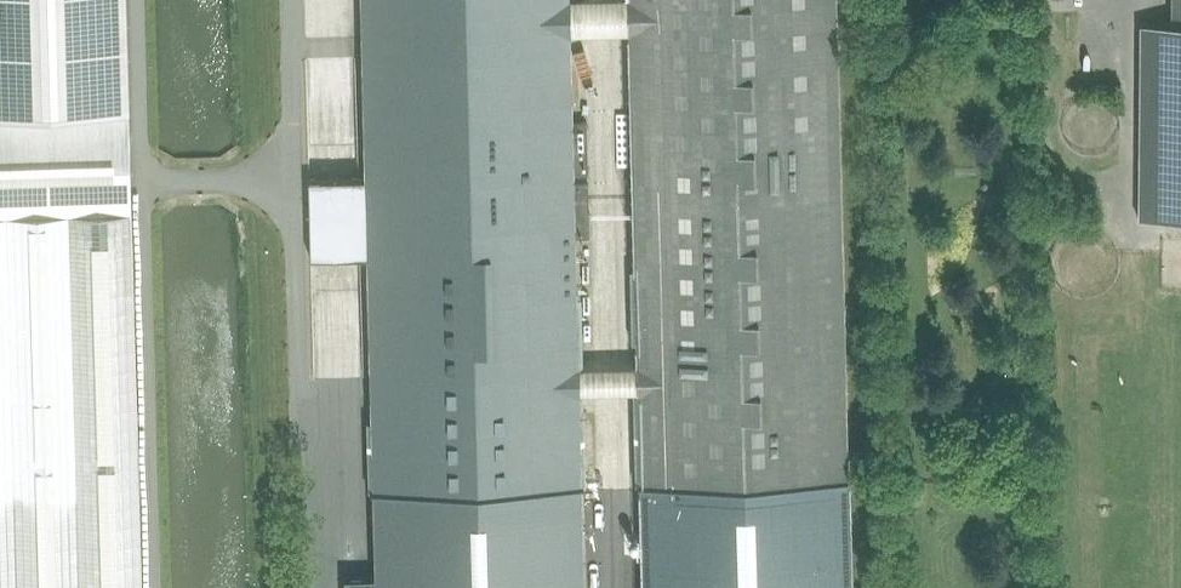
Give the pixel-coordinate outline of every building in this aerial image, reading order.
[(130,116),(127,0),(0,0),(0,119),(130,116)] [(309,180),(310,258),(369,256),(372,377),(375,490),(374,490),(376,576),(345,577),(345,587),(583,587),(581,485),(574,236),(590,235),(588,183),(573,183),(573,173),(588,173),(587,121),(572,121),(568,0),(362,0),(367,179),(309,180)] [(641,484),(644,587),(851,587),(848,479),(836,0),(629,0),(641,484)] [(1172,24),(1140,24),(1139,219),(1180,219),(1180,0),(1172,0),(1172,24)] [(132,217),(130,116),(0,119),(0,220),(132,217)] [(132,217),(0,220),(0,587),(142,587),(132,217)]
